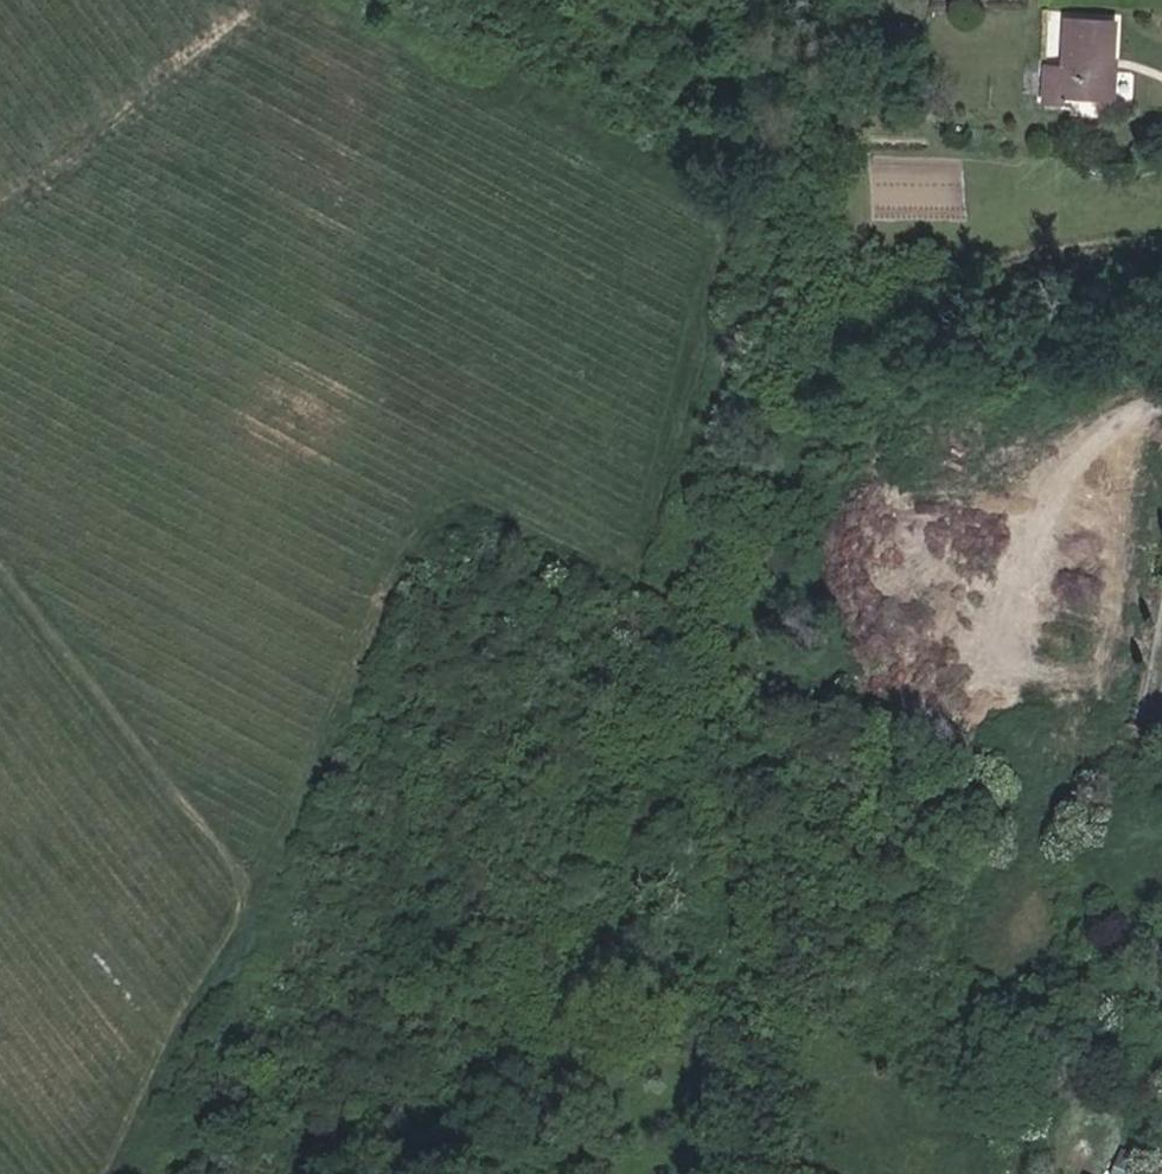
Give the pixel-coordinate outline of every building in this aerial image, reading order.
[(1059,93),(1097,96),(1100,56),(1112,56),(1114,19),(1062,16),(1059,65),(1044,64),(1042,99),(1059,100),(1059,93)] [(1100,56),(1097,96),(1109,96),(1112,56),(1100,56)]
